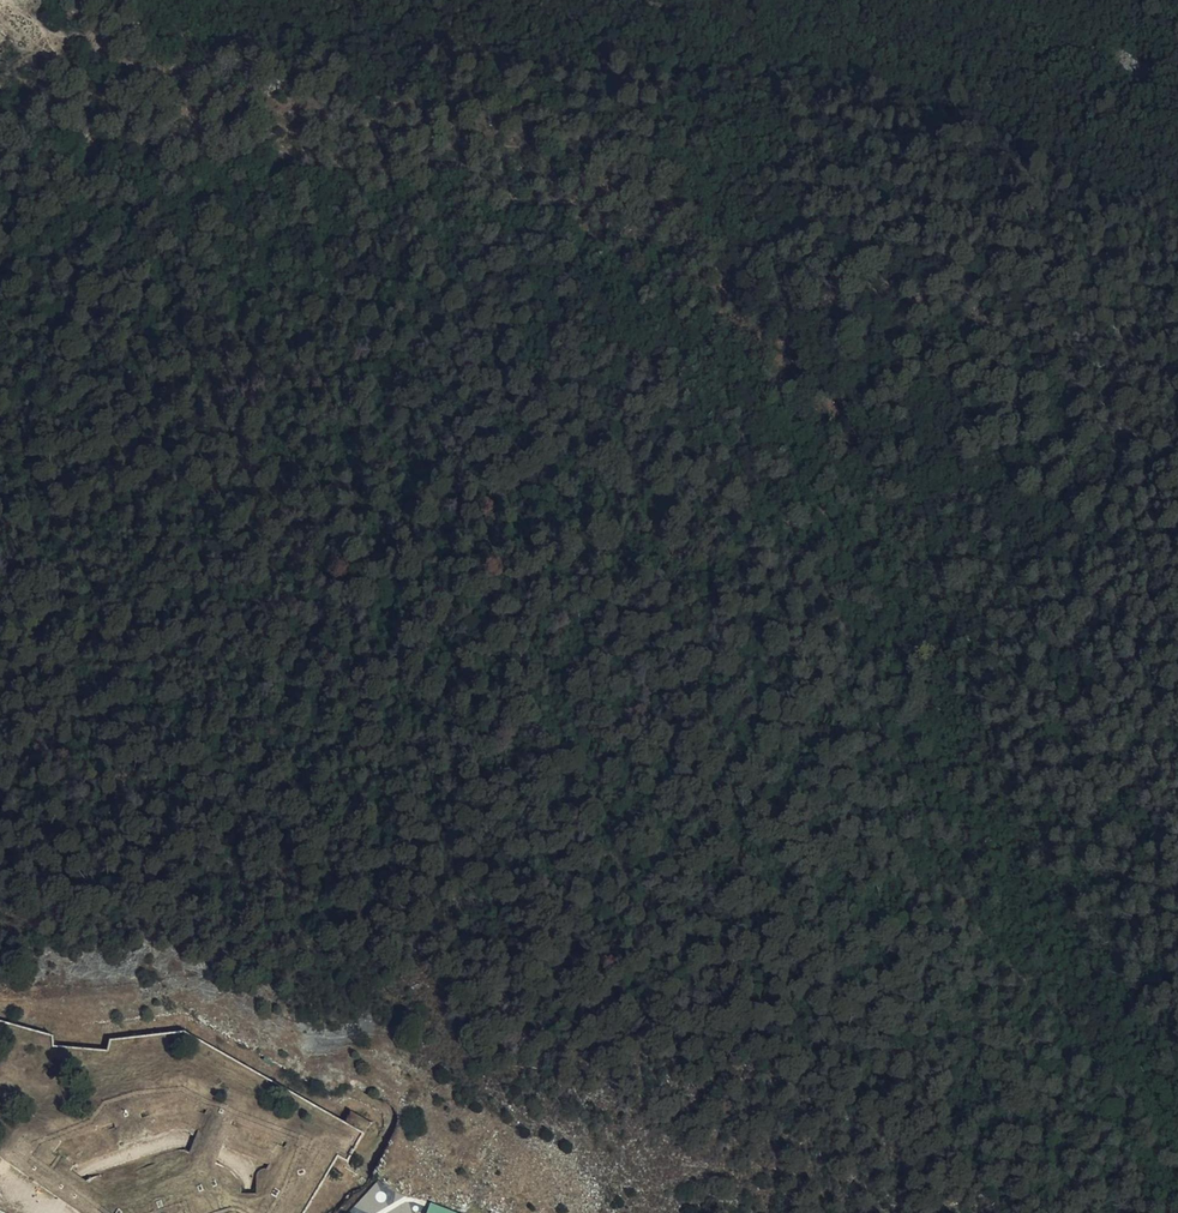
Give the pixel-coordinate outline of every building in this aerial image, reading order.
[(333,1151),(347,1157),(373,1121),(350,1108),(344,1120),(185,1034),(107,1040),(99,1055),(52,1048),(53,1035),(0,1022),(0,1212),(299,1212),(333,1151)] [(430,1202),(426,1212),(463,1212),(430,1202)]
